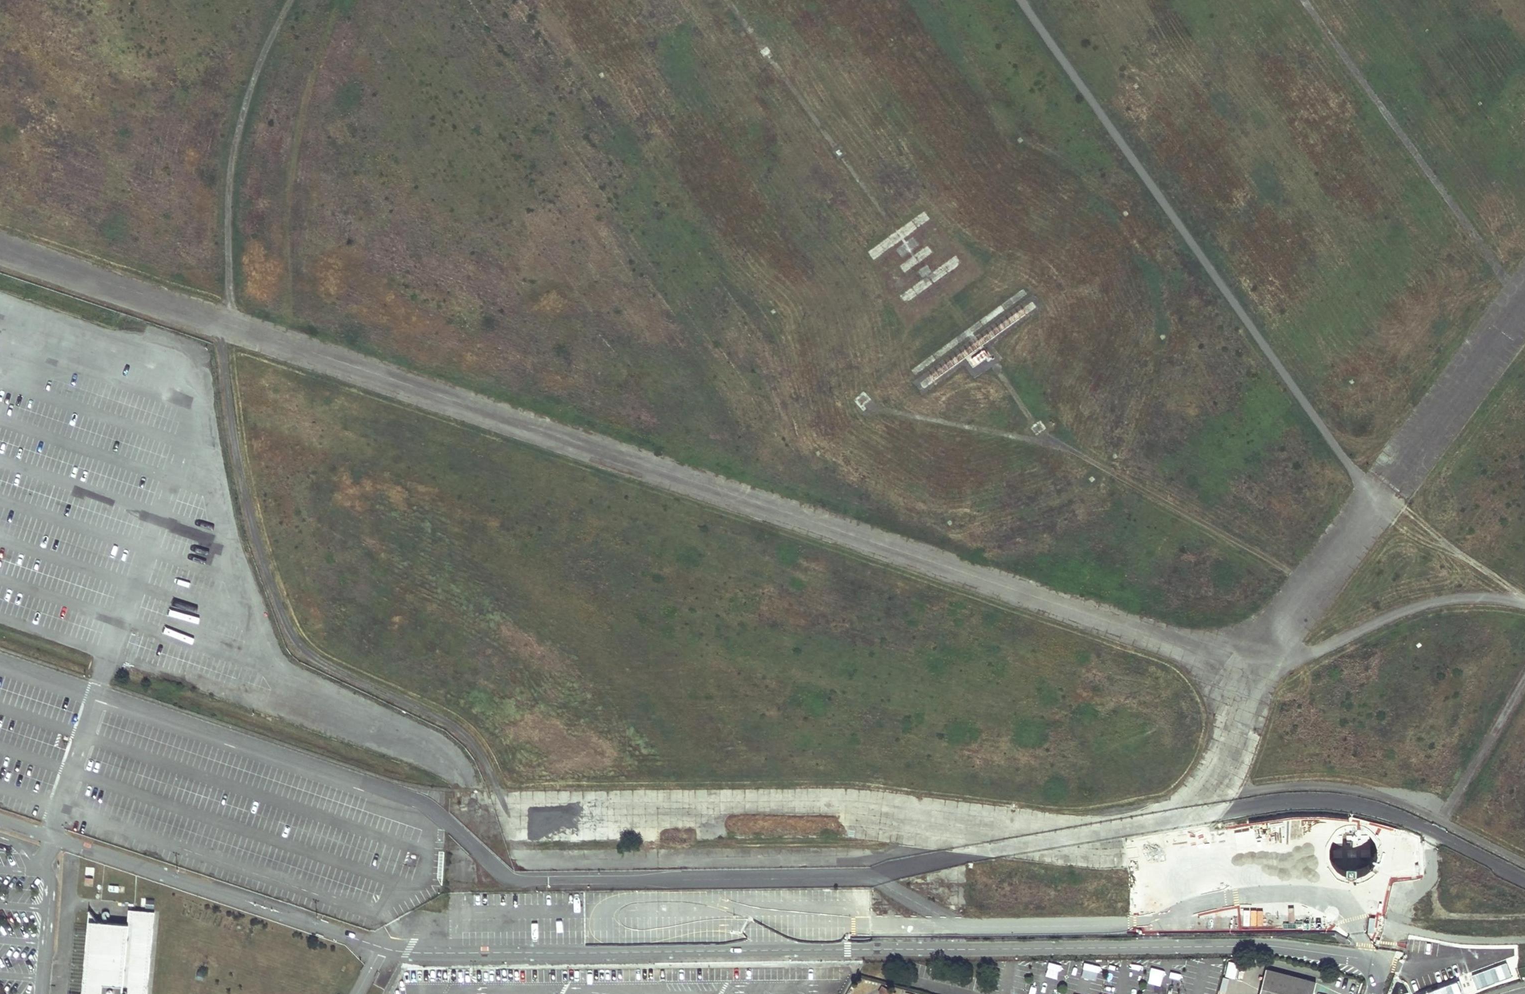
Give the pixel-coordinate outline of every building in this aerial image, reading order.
[(88,909),(81,993),(71,992),(72,993),(146,993),(153,908),(135,907),(128,906),(127,921),(97,918),(88,909)] [(1273,993),(1313,993),(1318,977),(1267,964),(1260,991),(1273,993)] [(879,992),(884,993),(895,993),(883,986),(879,992)]
